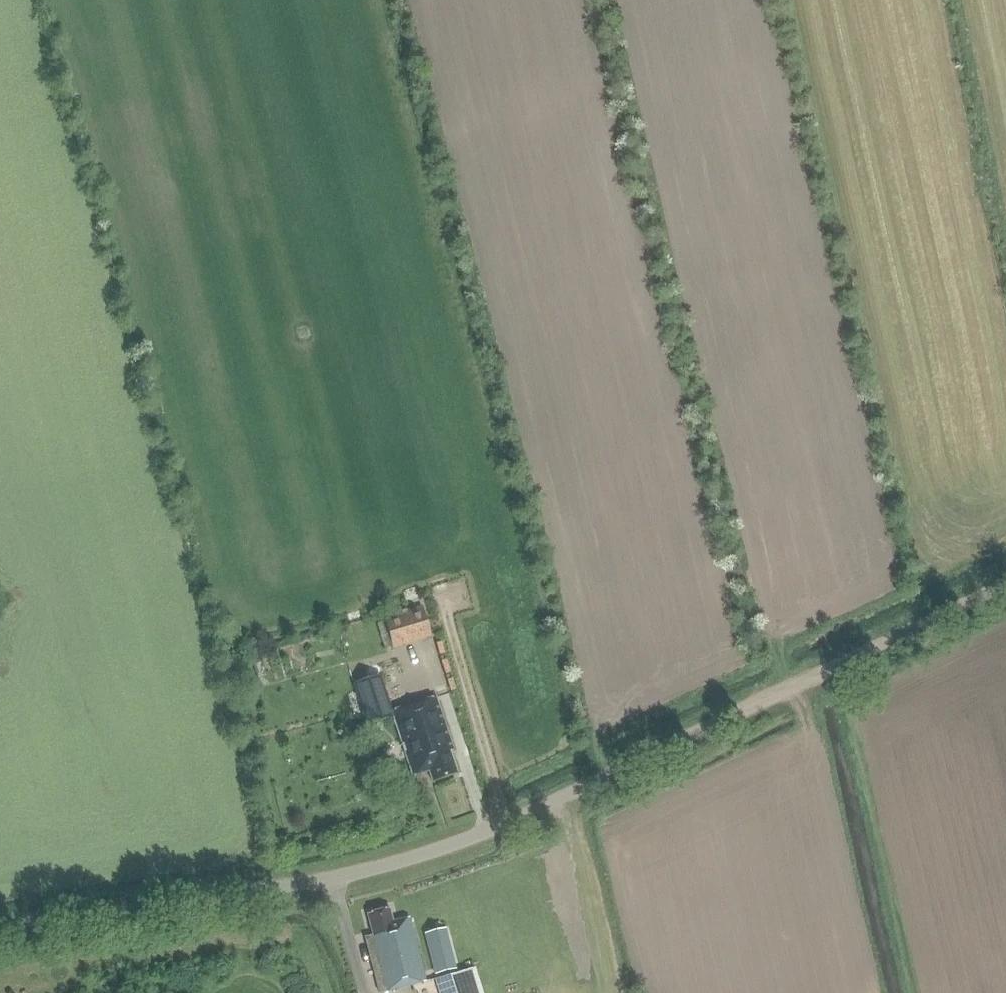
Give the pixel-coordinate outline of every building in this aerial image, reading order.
[(422,610),(407,614),(415,641),(430,637),(422,610)] [(432,783),(435,781),(458,774),(450,751),(454,750),(436,697),(393,711),(381,675),(352,685),(352,686),(344,689),(350,705),(358,702),(365,726),(391,717),(411,778),(428,772),(432,783)] [(382,992),(428,979),(410,916),(395,921),(392,909),(368,916),(373,935),(366,937),(382,992)] [(424,933),(436,974),(456,968),(445,927),(424,933)]
